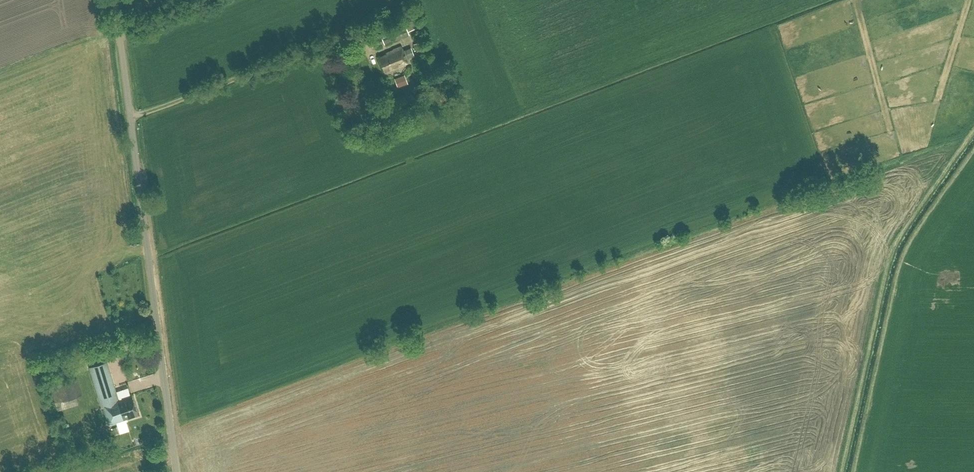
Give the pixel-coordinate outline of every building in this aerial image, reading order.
[(408,62),(401,46),(393,49),(393,50),(386,53),(386,54),(379,57),(384,71),(408,62)] [(407,75),(396,78),(399,87),(410,84),(407,75)] [(118,398),(106,362),(88,367),(101,407),(102,407),(108,425),(116,423),(116,422),(138,415),(131,394),(118,398)] [(81,394),(76,378),(50,386),(58,410),(77,404),(74,396),(81,394)]
